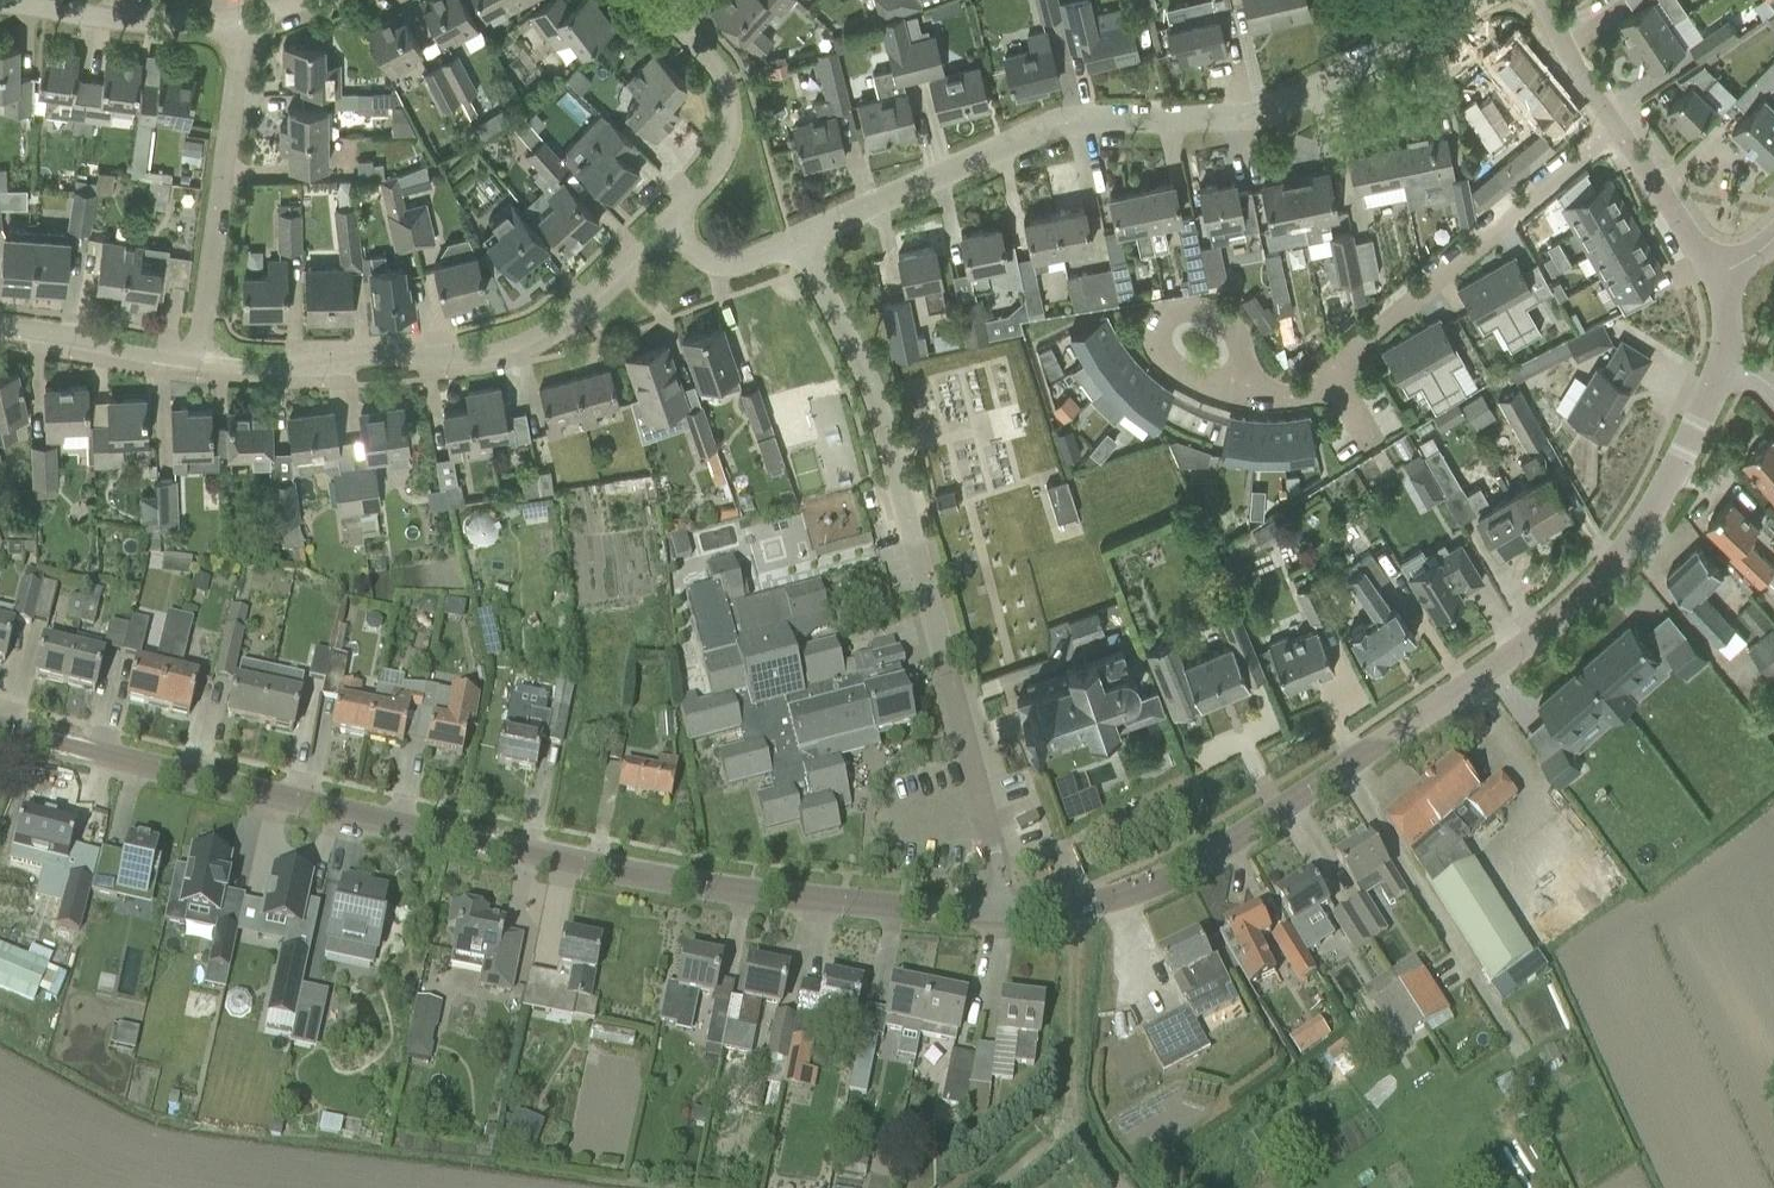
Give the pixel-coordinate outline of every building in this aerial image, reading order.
[(423,7),(441,42),(449,38),(452,43),(477,30),(462,0),(430,0),(431,3),(423,7)] [(484,13),(502,4),(506,12),(528,0),(477,0),(484,13)] [(592,0),(581,0),(569,9),(562,0),(551,0),(531,16),(554,47),(568,36),(580,51),(613,27),(592,0)] [(710,11),(759,56),(769,44),(753,30),(775,7),(781,13),(792,0),(720,0),(710,11)] [(1060,15),(1061,15),(1058,3),(1056,4),(1056,0),(1035,0),(1041,21),(1060,15)] [(1088,0),(1071,0),(1058,3),(1061,15),(1060,15),(1063,29),(1093,21),(1088,0)] [(1303,0),(1244,0),(1250,29),(1307,15),(1303,0)] [(1767,0),(1762,0),(1754,6),(1762,18),(1773,10),(1767,0)] [(1686,13),(1680,4),(1662,16),(1652,1),(1620,23),(1629,37),(1623,42),(1629,52),(1668,25),(1686,13)] [(888,139),(915,133),(902,81),(915,77),(907,43),(900,15),(881,20),(892,68),(872,73),(878,98),(858,103),(870,150),(888,145),(887,142),(889,141),(888,139)] [(1173,53),(1175,62),(1223,50),(1215,15),(1166,27),(1171,48),(1169,48),(1170,53),(1173,53)] [(395,22),(391,16),(366,30),(390,76),(416,63),(413,57),(421,52),(403,17),(395,22)] [(1689,46),(1700,62),(1705,59),(1740,34),(1730,18),(1689,46)] [(645,35),(632,20),(620,29),(633,45),(645,35)] [(1079,32),(1088,67),(1138,55),(1129,20),(1079,32)] [(1668,25),(1629,52),(1636,62),(1643,57),(1653,71),(1685,49),(1668,25)] [(846,31),(831,35),(835,49),(835,50),(850,46),(846,31)] [(1013,94),(1015,93),(1016,98),(1033,94),(1032,89),(1057,83),(1044,31),(1026,34),(1030,51),(1004,57),(1010,81),(1007,82),(1008,87),(1011,86),(1013,94)] [(301,80),(301,94),(339,94),(339,63),(323,63),(323,35),(304,35),(304,45),(283,45),(283,80),(301,80)] [(933,36),(907,43),(915,77),(935,72),(932,62),(939,60),(933,36)] [(1490,61),(1490,62),(1490,63),(1505,80),(1548,127),(1542,133),(1546,138),(1552,132),(1576,111),(1513,41),(1490,61)] [(17,45),(0,45),(0,88),(4,88),(4,110),(33,110),(33,101),(33,77),(17,77),(17,45)] [(56,114),(83,118),(88,81),(74,79),(77,53),(43,48),(37,91),(59,94),(56,114)] [(845,158),(833,111),(849,106),(835,50),(835,49),(810,55),(815,76),(819,74),(826,99),(812,102),(817,119),(792,126),(796,142),(795,143),(796,148),(793,148),(791,152),(793,160),(797,163),(802,162),(802,164),(830,157),(831,161),(845,158)] [(626,81),(641,95),(649,86),(668,103),(686,85),(653,53),(626,81)] [(476,92),(457,55),(440,63),(459,101),(479,140),(497,131),(489,116),(480,121),(467,96),(476,92)] [(88,81),(83,118),(109,121),(112,101),(134,104),(140,61),(105,57),(102,83),(88,81)] [(1705,59),(1700,62),(1677,78),(1686,91),(1666,111),(1690,135),(1717,107),(1701,92),(1719,73),(1705,59)] [(1750,84),(1764,97),(1732,131),(1768,165),(1773,159),(1773,95),(1770,92),(1773,88),(1773,59),(1750,84)] [(789,61),(764,68),(766,77),(791,71),(789,61)] [(459,101),(440,63),(423,72),(442,109),(459,101)] [(577,68),(566,79),(580,92),(591,81),(577,68)] [(930,80),(940,119),(987,107),(977,68),(930,80)] [(188,126),(194,78),(159,73),(158,83),(142,81),(137,119),(138,120),(131,176),(144,179),(145,178),(145,172),(151,121),(154,122),(155,111),(173,114),(171,124),(188,126)] [(641,95),(626,110),(629,112),(624,118),(642,136),(648,130),(655,138),(678,113),(668,103),(649,86),(641,95)] [(371,105),(371,93),(357,93),(357,113),(371,112),(371,105)] [(390,93),(371,93),(371,105),(390,105),(390,93)] [(400,105),(391,105),(391,133),(413,133),(400,105)] [(279,126),(279,138),(326,137),(325,108),(287,109),(287,126),(279,126)] [(531,144),(541,132),(521,115),(511,127),(531,144)] [(595,184),(612,201),(639,172),(616,151),(628,138),(608,118),(582,145),(590,153),(576,167),(595,184)] [(1542,133),(1494,173),(1508,189),(1510,187),(1517,181),(1543,158),(1555,147),(1546,138),(1542,133)] [(1406,146),(1396,148),(1402,179),(1406,196),(1408,205),(1427,201),(1427,202),(1453,196),(1460,228),(1474,216),(1466,176),(1453,178),(1450,169),(1449,162),(1444,138),(1430,141),(1428,134),(1405,139),(1406,146)] [(326,137),(279,138),(280,150),(288,150),(288,167),(326,166),(326,137)] [(566,163),(543,139),(526,155),(548,180),(566,163)] [(201,149),(184,146),(182,159),(199,162),(201,149)] [(1396,148),(1348,158),(1352,181),(1354,189),(1360,188),(1363,205),(1406,196),(1402,179),(1396,148)] [(372,159),(357,161),(359,179),(374,178),(372,159)] [(401,191),(431,183),(426,164),(397,176),(401,191)] [(145,178),(149,179),(160,180),(168,181),(169,171),(146,169),(145,170),(145,172),(145,178)] [(98,172),(95,191),(110,193),(113,174),(98,172)] [(1576,230),(1621,204),(1609,183),(1611,182),(1610,179),(1594,189),(1584,172),(1559,192),(1567,205),(1562,207),(1576,230)] [(1328,218),(1335,217),(1327,173),(1292,180),(1304,237),(1305,237),(1305,240),(1321,237),(1319,231),(1330,228),(1328,218)] [(485,205),(502,191),(490,175),(472,188),(485,205)] [(146,208),(166,210),(168,181),(160,180),(149,179),(146,208)] [(1290,240),(1304,237),(1292,180),(1261,187),(1270,230),(1288,226),(1290,240)] [(1243,230),(1257,227),(1250,190),(1236,193),(1233,181),(1198,188),(1210,247),(1229,243),(1229,241),(1245,238),(1243,230)] [(539,217),(568,249),(598,221),(563,182),(549,195),(555,202),(539,217)] [(1171,183),(1143,188),(1154,250),(1167,247),(1161,222),(1179,218),(1176,206),(1171,183)] [(1154,250),(1143,188),(1109,196),(1113,219),(1117,234),(1138,229),(1143,252),(1154,250)] [(68,227),(88,230),(94,192),(73,189),(68,227)] [(309,189),(300,189),(300,208),(309,208),(309,189)] [(514,278),(550,250),(510,202),(488,220),(494,227),(481,237),(514,278)] [(423,204),(405,209),(414,246),(432,241),(423,204)] [(1589,253),(1634,226),(1621,204),(1576,230),(1589,253)] [(335,210),(340,251),(358,249),(353,207),(335,210)] [(1083,207),(1055,213),(1062,250),(1090,244),(1083,207)] [(414,246),(405,209),(387,213),(396,250),(414,246)] [(278,213),(278,250),(300,250),(299,213),(278,213)] [(1034,269),(1046,266),(1044,254),(1062,250),(1055,213),(1023,219),(1034,269)] [(1022,286),(1013,245),(1002,247),(998,226),(960,234),(965,257),(973,292),(991,288),(990,285),(994,281),(1000,284),(1022,286)] [(1647,249),(1634,226),(1589,253),(1601,275),(1647,249)] [(35,235),(32,287),(36,287),(36,292),(50,293),(50,288),(64,290),(67,239),(62,238),(63,234),(47,233),(47,236),(36,235),(37,230),(36,229),(35,235)] [(28,287),(32,287),(35,235),(25,234),(25,231),(9,230),(9,234),(4,234),(0,285),(14,286),(13,290),(28,291),(28,287)] [(1353,299),(1364,296),(1360,278),(1353,241),(1351,232),(1329,236),(1338,282),(1349,280),(1353,299)] [(141,268),(144,243),(103,237),(96,285),(122,288),(125,266),(141,268)] [(1370,238),(1353,241),(1360,278),(1377,274),(1370,238)] [(1286,243),(1289,260),(1306,258),(1304,240),(1286,243)] [(1262,246),(1267,272),(1273,300),(1288,297),(1277,243),(1262,246)] [(1228,283),(1220,246),(1199,251),(1207,288),(1228,283)] [(919,284),(927,314),(947,308),(938,270),(933,247),(897,254),(904,287),(919,284)] [(1643,282),(1660,272),(1647,249),(1601,275),(1623,311),(1651,297),(1643,282)] [(1207,288),(1199,251),(1185,254),(1193,291),(1207,288)] [(370,256),(372,270),(370,270),(373,293),(376,317),(413,313),(411,294),(405,295),(401,267),(386,268),(384,254),(370,256)] [(468,296),(484,292),(479,269),(475,254),(434,263),(439,285),(444,308),(469,302),(468,296)] [(1559,270),(1551,255),(1542,260),(1550,275),(1559,270)] [(1514,257),(1486,273),(1524,340),(1539,331),(1525,306),(1538,298),(1552,290),(1549,286),(1536,262),(1522,270),(1514,257)] [(268,275),(266,275),(242,276),(243,316),(286,315),(285,292),(285,260),(268,261),(268,275)] [(1120,299),(1121,303),(1138,300),(1130,262),(1113,266),(1113,267),(1120,299)] [(162,298),(165,275),(157,274),(158,270),(141,268),(125,266),(122,288),(120,303),(153,307),(154,297),(162,298)] [(306,268),(307,320),(349,320),(349,267),(306,268)] [(1113,267),(1078,274),(1084,304),(1097,304),(1120,299),(1113,267)] [(1458,287),(1457,287),(1482,331),(1495,323),(1509,348),(1524,340),(1486,273),(1459,289),(1458,287)] [(1078,274),(1067,276),(1072,300),(1073,306),(1084,304),(1078,274)] [(1072,300),(1067,276),(1055,279),(1059,302),(1072,300)] [(1566,295),(1558,281),(1549,286),(1552,290),(1558,300),(1566,295)] [(1022,286),(1027,312),(1043,309),(1038,283),(1022,286)] [(907,300),(882,305),(893,358),(926,351),(923,335),(915,336),(907,300)] [(990,342),(983,304),(959,309),(967,347),(990,342)] [(1268,306),(1251,317),(1261,331),(1277,320),(1268,306)] [(1116,340),(1103,316),(1069,332),(1085,360),(1116,340)] [(1463,361),(1439,319),(1411,336),(1449,402),(1464,393),(1449,368),(1463,361)] [(1567,339),(1577,360),(1612,343),(1601,322),(1567,339)] [(715,381),(719,393),(740,386),(720,327),(683,340),(699,387),(715,381)] [(1449,402),(1411,336),(1384,351),(1382,349),(1381,349),(1406,393),(1419,385),(1434,411),(1449,402)] [(1132,360),(1116,340),(1085,360),(1103,385),(1132,360)] [(1602,371),(1595,368),(1566,416),(1605,440),(1623,410),(1618,407),(1626,394),(1627,395),(1650,358),(1621,340),(1602,371)] [(1508,370),(1513,381),(1570,352),(1564,341),(1508,370)] [(627,359),(634,381),(647,418),(685,404),(665,346),(627,359)] [(1057,359),(1044,365),(1050,378),(1063,372),(1057,359)] [(1150,378),(1132,360),(1103,385),(1126,407),(1150,378)] [(609,369),(574,379),(587,426),(597,424),(594,412),(619,405),(609,369)] [(0,374),(0,431),(15,427),(11,412),(26,409),(22,393),(17,370),(0,374)] [(1152,427),(1172,394),(1150,378),(1126,407),(1152,427)] [(587,426),(574,379),(538,389),(548,423),(544,424),(547,437),(562,433),(559,421),(579,416),(582,428),(587,426)] [(86,386),(45,387),(45,411),(47,435),(63,435),(64,442),(89,440),(88,423),(87,410),(86,386)] [(466,393),(468,407),(477,452),(490,449),(487,430),(512,425),(508,400),(501,401),(498,387),(466,393)] [(740,393),(752,427),(769,421),(757,387),(740,393)] [(1545,435),(1517,388),(1497,400),(1525,447),(1545,435)] [(1481,392),(1461,405),(1473,424),(1493,412),(1481,392)] [(1066,397),(1054,407),(1065,419),(1077,408),(1066,397)] [(109,425),(94,425),(94,449),(95,464),(121,464),(121,453),(145,452),(144,439),(145,439),(145,422),(144,398),(108,400),(109,425)] [(1456,401),(1433,415),(1441,428),(1463,414),(1456,401)] [(187,412),(186,407),(170,408),(172,466),(187,466),(186,450),(212,449),(211,435),(211,411),(187,412)] [(409,463),(407,448),(404,430),(401,407),(360,412),(363,436),(367,463),(386,460),(387,466),(409,463)] [(477,452),(468,407),(443,411),(450,457),(477,452)] [(683,413),(697,452),(715,446),(701,407),(683,413)] [(229,451),(251,450),(252,460),(271,459),(270,434),(269,411),(227,412),(228,436),(229,451)] [(338,464),(336,449),(331,411),(289,417),(294,455),(291,455),(292,470),(338,464)] [(1252,459),(1255,421),(1228,417),(1220,454),(1252,459)] [(1315,454),(1307,417),(1281,421),(1283,459),(1315,454)] [(1283,459),(1281,421),(1255,421),(1252,459),(1283,459)] [(1105,431),(1097,441),(1107,450),(1116,440),(1105,431)] [(1418,443),(1424,453),(1437,446),(1431,436),(1418,443)] [(1773,497),(1773,437),(1773,436),(1744,461),(1773,497)] [(1072,438),(1059,442),(1066,461),(1078,457),(1072,438)] [(31,445),(32,484),(35,484),(35,496),(56,495),(54,444),(31,445)] [(704,451),(714,482),(726,478),(717,447),(704,451)] [(1423,456),(1445,496),(1460,488),(1437,448),(1423,456)] [(1532,484),(1509,497),(1531,533),(1567,512),(1534,454),(1519,463),(1532,484)] [(1435,480),(1425,464),(1408,475),(1417,491),(1435,480)] [(371,466),(353,468),(358,508),(376,505),(371,466)] [(1352,467),(1342,474),(1360,503),(1370,497),(1352,467)] [(358,508),(353,468),(335,471),(340,510),(358,508)] [(552,490),(549,470),(520,473),(523,494),(552,490)] [(1298,474),(1285,475),(1286,498),(1299,490),(1298,474)] [(176,520),(175,477),(155,478),(157,521),(176,520)] [(273,480),(278,521),(281,537),(300,534),(298,518),(293,478),(273,480)] [(1077,515),(1066,478),(1045,485),(1057,521),(1077,515)] [(464,500),(460,483),(443,487),(447,504),(464,500)] [(1531,533),(1509,497),(1490,508),(1478,486),(1463,494),(1496,552),(1531,533)] [(447,504),(443,487),(427,491),(431,508),(447,504)] [(958,508),(953,491),(953,490),(935,494),(939,513),(958,508)] [(1759,587),(1773,571),(1773,562),(1749,537),(1759,527),(1731,500),(1707,524),(1735,551),(1729,558),(1759,587)] [(1262,518),(1262,505),(1249,505),(1248,518),(1262,518)] [(462,526),(462,527),(462,528),(462,529),(462,530),(462,531),(463,532),(463,534),(463,535),(464,536),(465,537),(466,538),(467,539),(468,540),(469,541),(470,542),(471,542),(472,542),(473,543),(474,543),(475,543),(476,544),(477,544),(478,544),(479,544),(480,544),(481,544),(482,544),(483,543),(484,543),(485,543),(486,542),(487,542),(488,541),(489,540),(490,540),(491,539),(491,538),(492,537),(493,536),(494,535),(494,534),(495,533),(495,532),(495,531),(495,530),(496,529),(496,528),(496,527),(496,526),(496,525),(496,524),(495,523),(497,523),(495,518),(494,519),(493,518),(493,517),(492,516),(491,515),(490,514),(490,513),(489,513),(488,512),(487,512),(486,511),(485,511),(484,510),(483,510),(481,510),(480,510),(479,510),(478,510),(477,510),(476,510),(474,510),(473,510),(472,511),(471,511),(470,512),(469,512),(469,513),(468,513),(467,514),(466,515),(465,516),(465,517),(464,518),(464,519),(463,519),(463,520),(462,521),(462,522),(462,523),(462,524),(462,526)] [(1252,531),(1260,546),(1288,531),(1280,516),(1252,531)] [(667,533),(662,534),(664,541),(670,539),(684,535),(680,523),(665,527),(667,533)] [(1370,554),(1350,525),(1337,533),(1357,563),(1370,554)] [(690,555),(685,535),(684,535),(670,539),(676,559),(690,555)] [(1423,549),(1402,563),(1409,575),(1407,576),(1421,598),(1433,618),(1463,600),(1457,590),(1462,586),(1465,591),(1482,581),(1469,560),(1459,544),(1449,550),(1444,542),(1426,553),(1423,549)] [(1745,642),(1702,595),(1724,574),(1698,546),(1666,576),(1693,604),(1685,611),(1729,657),(1745,642)] [(161,553),(159,572),(190,576),(193,557),(161,553)] [(773,793),(756,797),(766,832),(799,823),(803,840),(838,831),(833,811),(849,806),(837,758),(820,763),(816,747),(873,732),(874,736),(913,725),(898,668),(903,666),(898,649),(894,650),(872,656),(871,656),(876,673),(882,672),(886,687),(864,692),(856,661),(840,665),(833,642),(799,652),(799,650),(801,647),(803,644),(804,642),(808,638),(810,637),(813,635),(816,633),(819,631),(822,630),(827,628),(824,618),(827,618),(818,583),(743,603),(732,561),(705,568),(711,588),(684,595),(702,659),(701,659),(704,670),(705,669),(714,702),(698,706),(695,694),(677,699),(681,711),(679,711),(689,746),(739,732),(744,747),(718,753),(727,789),(769,778),(773,793)] [(4,663),(14,621),(30,625),(32,619),(40,587),(41,582),(43,573),(26,568),(15,612),(0,608),(0,662),(4,663)] [(1414,637),(1401,618),(1394,608),(1391,610),(1362,569),(1348,578),(1374,614),(1347,633),(1357,647),(1371,667),(1372,666),(1380,669),(1387,664),(1387,656),(1414,637)] [(194,575),(191,586),(206,590),(209,578),(194,575)] [(1298,590),(1313,623),(1329,614),(1314,580),(1298,590)] [(32,619),(48,623),(57,586),(41,582),(40,587),(32,619)] [(67,620),(80,623),(86,601),(72,598),(67,620)] [(86,601),(80,623),(94,626),(99,604),(86,601)] [(1771,623),(1751,602),(1740,613),(1759,634),(1771,623)] [(1069,619),(1077,640),(1104,632),(1096,609),(1069,619)] [(126,701),(160,709),(168,671),(175,644),(182,617),(170,614),(163,641),(157,668),(136,663),(126,701)] [(168,671),(160,709),(188,716),(197,678),(180,674),(193,620),(182,617),(175,644),(168,671)] [(103,649),(125,654),(134,618),(132,618),(130,626),(110,622),(103,649)] [(134,618),(125,654),(139,658),(148,622),(134,618)] [(1629,621),(1582,661),(1622,708),(1634,698),(1622,685),(1657,655),(1629,621)] [(238,662),(245,634),(227,628),(221,657),(217,677),(234,682),(238,662)] [(1773,677),(1773,630),(1773,629),(1749,648),(1773,677)] [(1269,648),(1287,689),(1333,668),(1318,631),(1291,642),(1289,638),(1269,648)] [(1682,634),(1662,650),(1681,674),(1702,658),(1682,634)] [(891,639),(869,645),(872,656),(894,650),(891,639)] [(34,678),(64,685),(74,648),(44,641),(34,678)] [(1147,652),(1174,715),(1247,684),(1230,641),(1183,660),(1176,642),(1147,652)] [(74,648),(64,685),(94,693),(103,655),(74,648)] [(1021,713),(1019,714),(1024,731),(1027,730),(1031,744),(1039,741),(1042,748),(1047,746),(1048,749),(1088,734),(1089,737),(1091,736),(1093,741),(1117,732),(1116,728),(1163,711),(1156,689),(1155,690),(1154,687),(1149,689),(1150,691),(1133,697),(1134,688),(1134,681),(1130,675),(1124,671),(1127,670),(1120,650),(1086,662),(1084,657),(1071,661),(1073,667),(1065,670),(1066,672),(1026,686),(1030,695),(1016,700),(1021,713)] [(308,678),(325,682),(326,682),(331,656),(315,652),(308,678)] [(331,732),(370,739),(376,710),(373,709),(358,707),(362,684),(342,681),(346,659),(331,656),(326,682),(325,682),(322,697),(337,700),(336,708),(331,732)] [(1622,708),(1582,661),(1535,700),(1564,734),(1599,705),(1610,718),(1622,708)] [(228,717),(262,725),(275,670),(240,662),(228,717)] [(275,670),(262,725),(292,731),(304,676),(275,670)] [(550,715),(509,706),(503,733),(496,765),(534,772),(540,741),(560,745),(572,687),(556,684),(550,715)] [(376,710),(370,739),(402,746),(406,722),(409,709),(420,711),(420,712),(425,687),(423,687),(402,686),(401,691),(377,686),(373,709),(376,710)] [(472,729),(478,698),(453,693),(452,698),(433,695),(434,689),(425,687),(420,712),(420,711),(419,717),(431,720),(430,727),(425,750),(461,757),(465,734),(467,728),(472,729)] [(675,741),(672,713),(655,715),(658,742),(675,741)] [(606,760),(620,763),(624,741),(610,738),(606,760)] [(1554,741),(1533,757),(1552,782),(1573,766),(1554,741)] [(1426,877),(1431,886),(1472,859),(1463,845),(1518,798),(1499,777),(1483,791),(1453,758),(1386,818),(1424,879),(1426,877)] [(673,776),(676,762),(659,759),(656,771),(624,764),(619,790),(669,799),(673,776)] [(45,941),(61,946),(83,861),(67,857),(75,825),(38,815),(30,847),(33,848),(28,866),(62,875),(45,941)] [(1381,893),(1390,907),(1407,896),(1390,868),(1390,867),(1369,833),(1354,842),(1356,844),(1336,856),(1356,889),(1377,876),(1386,890),(1381,893)] [(154,863),(159,844),(128,836),(121,866),(98,861),(90,893),(116,899),(117,893),(140,898),(144,879),(156,882),(160,865),(154,863)] [(175,867),(163,923),(183,927),(187,909),(217,915),(221,896),(224,897),(228,879),(225,878),(229,859),(192,851),(188,870),(175,867)] [(264,893),(258,919),(287,925),(268,1013),(295,1019),(317,915),(309,913),(311,904),(305,902),(311,877),(292,872),(293,868),(279,865),(278,869),(274,868),(268,894),(264,893)] [(1311,873),(1277,893),(1289,914),(1295,923),(1291,926),(1307,952),(1323,943),(1317,933),(1329,926),(1319,910),(1329,903),(1323,893),(1311,873)] [(376,949),(383,921),(379,920),(380,915),(385,893),(343,883),(338,906),(339,906),(337,911),(333,910),(327,938),(330,939),(328,951),(329,951),(328,954),(356,960),(359,945),(376,949)] [(1366,897),(1348,908),(1371,944),(1388,933),(1366,897)] [(497,962),(505,922),(484,918),(486,911),(476,909),(452,904),(448,927),(456,929),(451,954),(485,961),(479,987),(510,993),(515,965),(497,962)] [(1272,934),(1269,929),(1259,907),(1226,923),(1238,948),(1239,947),(1247,964),(1260,957),(1253,943),(1272,934)] [(1371,944),(1348,908),(1332,918),(1354,954),(1371,944)] [(237,930),(216,926),(207,966),(228,971),(237,930)] [(1273,940),(1299,983),(1315,973),(1289,930),(1273,940)] [(548,1014),(552,993),(575,997),(571,1016),(593,1020),(597,1001),(589,999),(600,942),(563,934),(555,976),(529,971),(521,1009),(548,1014)] [(1199,936),(1161,955),(1171,976),(1187,1008),(1232,986),(1218,957),(1211,961),(1209,958),(1199,936)] [(712,996),(720,959),(703,956),(704,952),(689,949),(688,953),(685,952),(678,987),(666,984),(658,1023),(677,1026),(680,1009),(693,1012),(697,993),(712,996)] [(1548,967),(1538,954),(1534,956),(1495,984),(1491,987),(1502,1002),(1548,967)] [(726,1023),(721,1048),(751,1054),(761,1003),(779,1006),(786,970),(749,962),(736,1025),(726,1023)] [(1426,972),(1399,989),(1424,1028),(1450,1012),(1426,972)] [(786,1062),(781,1084),(798,1088),(808,1042),(810,1043),(813,1027),(838,1032),(840,1022),(852,1024),(860,983),(824,975),(822,987),(803,983),(798,1007),(796,1018),(786,1062)] [(884,1029),(919,1036),(928,989),(893,982),(884,1029)] [(928,989),(919,1036),(954,1043),(964,996),(928,989)] [(1424,1028),(1399,989),(1374,1004),(1399,1044),(1424,1028)] [(225,1007),(230,1016),(241,1018),(250,1012),(252,1001),(246,992),(235,990),(226,996),(225,1007)] [(310,1036),(319,995),(301,991),(292,1032),(310,1036)] [(995,1060),(1012,1062),(1033,1065),(1041,1001),(1002,996),(998,1033),(995,1060)] [(404,1055),(430,1059),(442,1003),(416,998),(404,1055)] [(703,1046),(720,1050),(721,1048),(726,1023),(729,1007),(712,1003),(703,1046)] [(1142,1033),(1163,1074),(1210,1050),(1188,1009),(1142,1033)] [(786,1062),(796,1018),(776,1013),(767,1058),(761,1083),(781,1087),(781,1084),(786,1062)] [(145,1015),(130,1085),(158,1091),(173,1022),(145,1015)] [(1319,1016),(1288,1036),(1300,1057),(1332,1037),(1319,1016)] [(1098,1048),(1141,1031),(1135,1018),(1093,1035),(1098,1048)] [(995,1060),(998,1033),(996,1033),(994,1046),(976,1044),(975,1055),(965,1108),(986,1111),(990,1076),(1010,1078),(1012,1062),(995,1060)] [(848,1092),(865,1095),(877,1037),(861,1034),(854,1068),(853,1068),(848,1092)] [(1362,1067),(1345,1042),(1326,1054),(1343,1079),(1362,1067)] [(1555,1047),(1542,1054),(1548,1067),(1561,1060),(1555,1047)] [(942,1104),(965,1108),(975,1055),(950,1052),(942,1104)] [(1494,1084),(1505,1102),(1521,1093),(1510,1075),(1494,1084)] [(179,1094),(170,1092),(167,1104),(177,1105),(179,1094)] [(692,1107),(689,1118),(706,1122),(708,1110),(692,1107)] [(323,1116),(320,1132),(340,1136),(343,1120),(323,1116)] [(273,1123),(271,1134),(281,1137),(283,1125),(273,1123)] [(487,1124),(485,1135),(494,1137),(497,1126),(487,1124)]
